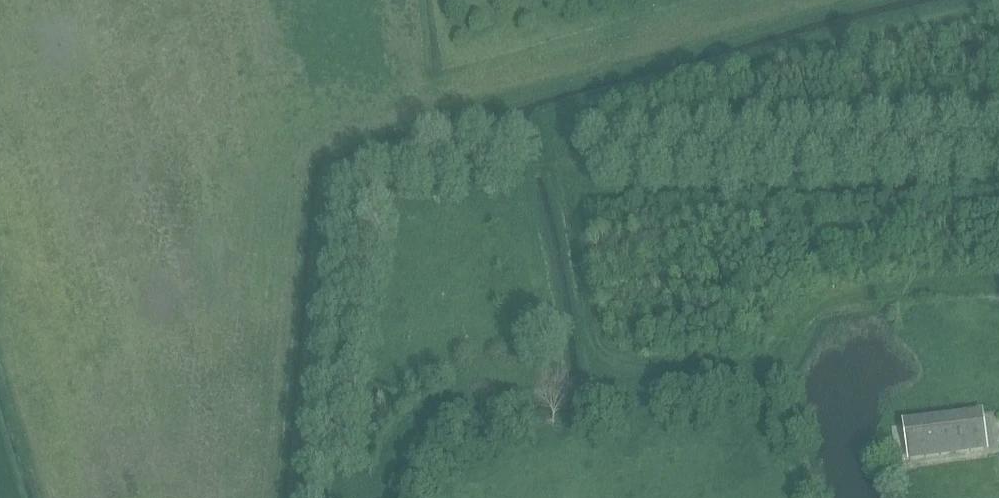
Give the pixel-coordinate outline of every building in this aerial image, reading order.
[(906,424),(909,447),(968,440),(969,445),(985,443),(981,414),(906,424)]
